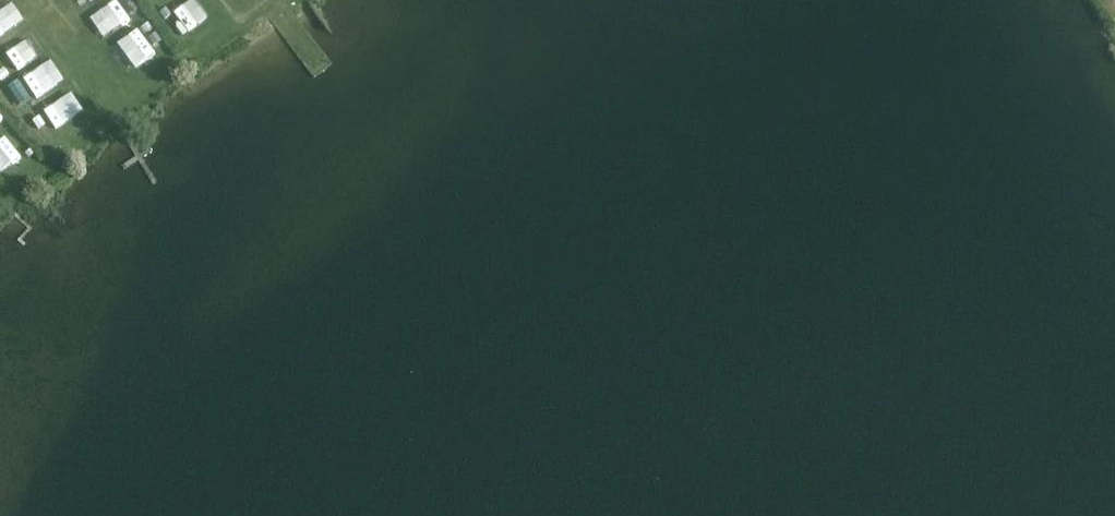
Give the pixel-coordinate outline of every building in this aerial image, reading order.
[(146,41),(135,48),(150,74),(162,68),(146,41)]
